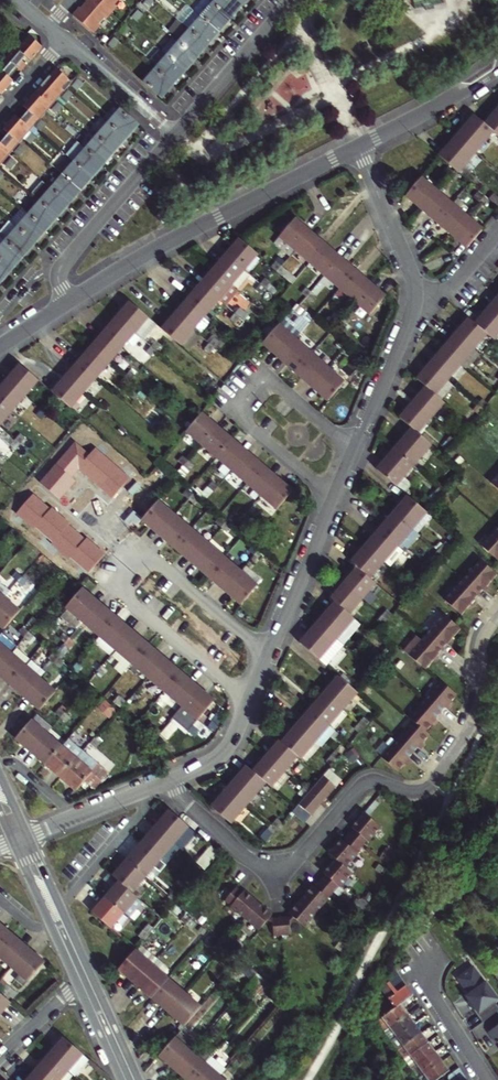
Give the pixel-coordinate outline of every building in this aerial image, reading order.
[(97,0),(87,0),(74,14),(95,33),(113,13),(97,0)] [(113,12),(124,0),(99,0),(113,12)] [(195,11),(202,17),(214,3),(210,0),(205,0),(195,11)] [(236,0),(217,0),(214,3),(230,17),(241,5),(236,0)] [(214,3),(202,17),(218,31),(230,17),(214,3)] [(218,31),(202,17),(191,30),(207,44),(218,31)] [(195,57),(207,44),(191,30),(179,43),(195,57)] [(27,35),(6,58),(22,72),(42,48),(27,35)] [(162,51),(168,56),(179,43),(173,38),(162,51)] [(168,56),(184,70),(195,57),(179,43),(168,56)] [(172,83),(184,70),(168,56),(157,69),(172,83)] [(0,65),(0,93),(2,94),(22,72),(6,58),(0,65)] [(56,68),(35,92),(51,105),(71,81),(56,68)] [(145,83),(161,97),(172,83),(157,69),(145,83)] [(35,92),(15,115),(31,128),(51,105),(35,92)] [(121,108),(109,122),(126,136),(138,123),(121,108)] [(493,119),(490,116),(485,123),(494,131),(497,135),(497,113),(493,119)] [(0,132),(0,143),(10,152),(31,128),(15,115),(0,132)] [(460,138),(476,152),(494,131),(485,123),(474,115),(468,122),(471,125),(460,138)] [(97,136),(114,150),(126,136),(109,122),(97,136)] [(97,136),(86,148),(103,163),(114,150),(97,136)] [(459,172),(476,152),(460,138),(448,151),(445,148),(439,155),(450,165),(455,169),(459,172)] [(10,152),(0,143),(0,164),(10,152)] [(103,163),(86,148),(74,162),(91,176),(103,163)] [(63,175),(79,190),(91,176),(74,162),(63,175)] [(455,169),(450,165),(443,172),(449,177),(455,169)] [(455,169),(449,177),(453,181),(460,173),(459,172),(455,169)] [(68,203),(79,190),(63,175),(51,188),(68,203)] [(424,206),(437,191),(421,177),(405,196),(412,202),(415,198),(424,206)] [(51,188),(40,201),(57,215),(68,203),(51,188)] [(452,203),(437,191),(424,206),(432,213),(429,216),(436,222),(452,203)] [(473,199),(478,203),(483,198),(478,193),(473,199)] [(457,196),(452,203),(436,222),(443,227),(446,224),(454,231),(467,216),(470,212),(463,206),(466,204),(457,196)] [(478,203),(483,206),(487,201),(483,198),(478,203)] [(40,201),(28,215),(45,229),(57,215),(40,201)] [(174,216),(170,208),(159,214),(163,222),(174,216)] [(17,227),(34,241),(45,229),(28,215),(17,227)] [(482,229),(467,216),(454,231),(462,238),(459,241),(466,246),(482,229)] [(295,250),(308,234),(299,228),(302,224),(295,218),(279,237),(295,250)] [(17,227),(6,241),(22,255),(34,241),(17,227)] [(295,250),(310,262),(325,244),(318,238),(315,241),(308,234),(295,250)] [(236,248),(229,256),(245,269),(258,254),(254,251),(239,238),(233,245),(236,248)] [(11,268),(22,255),(6,241),(0,247),(0,258),(11,268)] [(325,244),(310,262),(324,275),(337,260),(330,253),(332,250),(325,244)] [(245,269),(229,256),(223,264),(219,262),(213,268),(232,284),(245,269)] [(11,268),(0,258),(0,280),(11,268)] [(345,267),(337,260),(324,275),(339,288),(355,270),(348,264),(345,267)] [(276,262),(272,266),(277,270),(281,266),(276,262)] [(277,270),(278,272),(282,275),(286,270),(281,266),(277,270)] [(232,284),(213,268),(207,275),(210,278),(203,286),(219,299),(232,284)] [(354,301),(367,286),(359,279),(361,276),(355,270),(339,288),(354,301)] [(265,278),(261,283),(266,287),(270,283),(265,278)] [(266,287),(261,283),(256,288),(261,292),(266,287)] [(219,299),(203,286),(196,294),(193,291),(187,298),(206,314),(219,299)] [(375,293),(367,286),(354,301),(370,314),(385,296),(378,290),(375,293)] [(305,287),(301,291),(306,296),(310,291),(305,287)] [(315,295),(310,291),(306,296),(311,300),(315,295)] [(193,329),(206,314),(187,298),(181,306),(184,309),(178,316),(193,329)] [(135,332),(148,317),(130,301),(124,308),(127,310),(120,319),(135,332)] [(242,304),(234,312),(240,317),(248,308),(242,304)] [(493,339),(497,334),(497,314),(492,309),(484,319),(480,316),(474,323),(488,334),(493,339)] [(230,317),(235,323),(240,317),(234,312),(230,317)] [(313,317),(308,313),(304,318),(309,322),(313,317)] [(335,313),(331,317),(336,321),(340,317),(335,313)] [(193,329),(178,316),(170,324),(167,321),(162,328),(180,344),(193,329)] [(313,317),(309,322),(314,327),(318,322),(313,317)] [(340,317),(336,321),(341,326),(346,321),(340,317)] [(459,336),(475,350),(488,334),(474,323),(469,318),(462,326),(466,328),(459,336)] [(135,332),(120,319),(113,327),(110,324),(104,331),(122,347),(135,332)] [(266,339),(262,343),(269,349),(273,346),(281,354),(295,338),(279,325),(266,339)] [(109,362),(122,347),(104,331),(97,339),(100,342),(94,349),(109,362)] [(442,348),(462,365),(475,350),(459,336),(452,344),(449,341),(442,348)] [(214,338),(209,343),(214,347),(218,342),(214,338)] [(311,353),(295,338),(281,354),(290,363),(288,366),(295,371),(311,353)] [(155,341),(151,346),(156,350),(160,346),(155,341)] [(341,351),(346,346),(344,344),(341,341),(336,347),(341,351)] [(205,347),(210,352),(214,347),(209,343),(205,347)] [(146,351),(151,356),(156,350),(151,346),(146,351)] [(346,346),(341,351),(346,355),(351,350),(346,346)] [(433,366),(449,380),(462,365),(442,348),(436,355),(440,358),(433,366)] [(96,377),(109,362),(94,349),(87,357),(83,355),(78,361),(96,377)] [(327,367),(311,353),(295,371),(303,378),(305,375),(314,382),(327,367)] [(96,377),(78,361),(72,369),(75,371),(69,379),(83,392),(96,377)] [(25,395),(38,380),(20,364),(13,370),(16,373),(9,382),(25,395)] [(436,395),(449,380),(433,366),(426,375),(422,371),(416,379),(426,387),(436,395)] [(345,382),(327,367),(314,382),(324,391),(321,394),(328,400),(345,382)] [(125,376),(130,380),(134,375),(129,371),(125,376)] [(121,381),(126,385),(130,380),(125,376),(121,381)] [(70,407),(83,392),(69,379),(61,387),(58,384),(52,391),(59,397),(69,407),(70,407)] [(9,382),(2,390),(0,388),(0,400),(12,410),(25,395),(9,382)] [(415,405),(431,418),(445,403),(436,395),(426,387),(419,394),(423,396),(415,405)] [(12,410),(0,400),(0,424),(12,410)] [(483,408),(487,404),(482,400),(478,404),(483,408)] [(100,406),(105,410),(109,405),(104,401),(100,406)] [(45,403),(41,409),(46,413),(50,407),(45,403)] [(478,414),(483,408),(478,404),(473,410),(478,414)] [(411,428),(418,433),(431,418),(415,405),(409,413),(406,410),(399,417),(411,428)] [(95,411),(100,415),(105,410),(100,406),(95,411)] [(41,418),(46,413),(41,409),(36,414),(41,418)] [(201,444),(214,429),(206,421),(209,418),(202,413),(200,415),(187,430),(186,431),(201,444)] [(397,451),(413,465),(431,445),(418,433),(411,428),(405,435),(408,437),(397,451)] [(211,462),(217,456),(231,438),(225,433),(222,436),(214,429),(201,444),(196,450),(211,462)] [(451,435),(456,439),(460,434),(455,430),(451,435)] [(20,433),(15,439),(20,443),(24,438),(20,433)] [(446,440),(451,445),(456,439),(451,435),(446,440)] [(231,438),(217,456),(231,469),(244,454),(237,448),(240,445),(231,438)] [(10,444),(16,448),(20,443),(15,439),(10,444)] [(451,451),(448,448),(443,455),(445,457),(451,451)] [(376,469),(395,485),(413,465),(397,451),(386,465),(382,462),(376,469)] [(252,461),(244,454),(231,469),(246,481),(261,463),(254,458),(252,461)] [(182,456),(178,461),(183,465),(187,460),(182,456)] [(187,460),(183,465),(188,470),(192,465),(187,460)] [(261,463),(246,481),(261,495),(274,480),(266,474),(269,470),(261,463)] [(282,487),(274,480),(261,495),(277,508),(292,490),(285,484),(282,487)] [(212,481),(207,486),(212,491),(217,485),(212,481)] [(438,486),(444,491),(448,486),(443,481),(438,486)] [(222,490),(217,485),(212,491),(218,495),(222,490)] [(434,492),(439,496),(444,491),(438,486),(434,492)] [(188,489),(187,489),(183,494),(188,498),(192,494),(188,489)] [(197,498),(192,494),(188,498),(193,503),(197,498)] [(426,512),(407,496),(401,503),(404,505),(396,515),(411,528),(426,512)] [(161,530),(174,514),(157,500),(141,518),(148,525),(151,522),(161,530)] [(243,516),(247,511),(242,507),(237,512),(243,516)] [(252,516),(247,511),(243,516),(248,521),(252,516)] [(190,528),(174,514),(161,530),(170,538),(167,541),(174,547),(190,528)] [(398,545),(411,528),(396,515),(389,523),(385,521),(379,528),(398,545)] [(225,521),(219,517),(215,522),(220,527),(225,521)] [(230,526),(225,521),(220,527),(225,531),(230,526)] [(478,545),(495,559),(497,556),(497,526),(496,525),(478,545)] [(190,528),(174,547),(181,553),(184,550),(193,558),(207,542),(190,528)] [(376,538),(367,549),(383,562),(398,545),(379,528),(372,536),(376,538)] [(223,556),(207,542),(193,558),(203,566),(200,569),(207,575),(223,556)] [(258,549),(253,545),(248,551),(253,555),(258,549)] [(441,545),(437,550),(442,554),(446,549),(441,545)] [(389,560),(394,565),(406,551),(401,546),(389,560)] [(258,549),(253,555),(258,559),(263,554),(258,549)] [(369,578),(383,562),(367,549),(360,558),(356,555),(351,562),(356,567),(369,578)] [(433,554),(438,559),(442,554),(437,550),(433,554)] [(223,556),(207,575),(214,581),(217,578),(226,586),(240,570),(223,556)] [(478,559),(460,579),(476,593),(485,583),(486,583),(495,573),(478,559)] [(346,584),(362,598),(375,583),(369,578),(356,567),(350,574),(353,576),(346,584)] [(256,585),(240,570),(226,586),(236,595),(233,597),(240,603),(256,585)] [(21,575),(17,571),(12,576),(17,580),(21,575)] [(21,575),(17,580),(22,585),(26,580),(21,575)] [(409,583),(414,587),(418,582),(414,577),(409,583)] [(460,579),(443,600),(459,614),(468,604),(467,604),(476,593),(460,579)] [(404,588),(409,592),(414,587),(409,583),(404,588)] [(349,614),(362,598),(346,584),(338,593),(336,591),(330,597),(334,601),(349,614)] [(88,593),(81,588),(65,606),(82,621),(95,605),(85,596),(88,593)] [(0,600),(0,625),(4,628),(12,618),(19,610),(3,596),(0,600)] [(319,625),(335,638),(353,617),(349,614),(334,601),(328,608),(330,611),(319,625)] [(104,613),(95,605),(82,621),(98,635),(115,616),(107,610),(104,613)] [(386,609),(382,614),(387,618),(391,613),(386,609)] [(378,619),(383,623),(387,618),(382,614),(378,619)] [(425,634),(441,648),(450,638),(450,639),(459,628),(442,614),(425,634)] [(121,622),(115,616),(98,635),(114,649),(128,633),(118,625),(121,622)] [(299,642),(318,659),(335,638),(319,625),(307,638),(305,636),(299,642)] [(18,631),(23,636),(28,630),(23,626),(18,631)] [(28,640),(33,634),(28,630),(23,636),(28,640)] [(64,642),(69,636),(64,632),(59,637),(64,642)] [(137,641),(128,633),(114,649),(131,663),(148,644),(140,638),(137,641)] [(441,648),(425,634),(420,640),(415,635),(403,649),(425,668),(432,659),(441,648)] [(73,640),(69,636),(64,642),(69,645),(73,640)] [(10,652),(0,644),(0,663),(10,652)] [(154,650),(148,644),(131,663),(148,677),(161,661),(152,654),(154,650)] [(25,664),(10,652),(0,663),(0,670),(4,674),(2,676),(9,683),(25,664)] [(48,657),(53,661),(57,656),(54,653),(52,652),(48,657)] [(58,665),(63,660),(57,656),(53,661),(58,665)] [(96,660),(91,665),(97,670),(101,665),(96,660)] [(171,669),(161,661),(148,677),(164,691),(180,672),(174,666),(171,669)] [(374,671),(379,665),(373,661),(369,666),(374,671)] [(40,677),(25,664),(9,683),(16,689),(19,686),(26,692),(40,677)] [(106,669),(101,665),(97,670),(102,674),(106,669)] [(365,671),(370,676),(374,671),(369,666),(365,671)] [(188,678),(180,672),(164,691),(180,705),(194,689),(184,681),(188,678)] [(335,685),(326,695),(342,708),(356,692),(338,675),(331,682),(335,685)] [(48,683),(40,677),(26,692),(35,700),(32,703),(39,708),(49,698),(59,686),(52,679),(48,683)] [(439,680),(423,698),(439,712),(448,701),(449,702),(455,695),(439,680)] [(129,698),(134,693),(129,689),(124,694),(129,698)] [(197,719),(213,700),(206,694),(203,698),(194,689),(180,705),(197,719)] [(139,697),(134,693),(129,698),(134,702),(139,697)] [(342,708),(326,695),(318,703),(315,701),(309,708),(328,724),(342,708)] [(423,698),(408,716),(412,719),(425,731),(431,723),(430,723),(439,712),(423,698)] [(101,708),(111,717),(117,711),(107,702),(101,708)] [(64,711),(60,707),(55,712),(60,716),(64,711)] [(306,718),(299,727),(315,740),(328,724),(309,708),(303,715),(306,718)] [(64,711),(60,716),(65,720),(69,715),(64,711)] [(162,726),(167,720),(162,716),(158,721),(162,726)] [(363,726),(367,722),(362,717),(358,722),(363,726)] [(30,719),(15,737),(22,743),(25,740),(33,747),(45,732),(30,719)] [(412,719),(396,738),(412,752),(421,741),(422,741),(429,734),(425,731),(412,719)] [(167,720),(162,726),(168,730),(172,725),(167,720)] [(358,732),(363,726),(358,722),(353,727),(358,732)] [(315,740),(299,727),(291,737),(287,734),(280,741),(296,754),(300,758),(315,740)] [(61,745),(45,732),(33,747),(41,753),(38,757),(45,763),(61,745)] [(90,741),(94,737),(89,732),(84,737),(90,741)] [(98,741),(94,737),(90,741),(95,745),(98,741)] [(157,747),(146,738),(140,744),(151,754),(157,747)] [(274,748),(266,757),(282,770),(296,754),(280,741),(277,738),(270,745),(274,748)] [(403,762),(412,752),(396,738),(380,756),(397,770),(404,763),(403,762)] [(63,773),(75,758),(61,745),(45,763),(52,769),(55,766),(63,773)] [(335,749),(331,754),(336,758),(340,754),(335,749)] [(80,753),(75,758),(63,773),(71,779),(68,782),(75,788),(87,775),(92,780),(103,768),(95,761),(92,764),(80,753)] [(326,760),(331,764),(336,758),(331,754),(326,760)] [(250,769),(264,781),(269,785),(282,770),(266,757),(260,764),(256,762),(250,769)] [(243,774),(231,788),(247,802),(264,781),(250,769),(245,765),(239,771),(243,774)] [(296,804),(309,815),(334,786),(321,775),(311,786),(307,791),(303,797),(296,804)] [(306,782),(302,787),(307,791),(311,786),(306,782)] [(298,792),(303,797),(307,791),(302,787),(298,792)] [(210,806),(229,822),(247,802),(231,788),(219,802),(216,799),(210,806)] [(157,829),(173,842),(187,826),(169,810),(162,817),(165,819),(157,829)] [(381,826),(363,811),(351,826),(353,828),(347,835),(362,848),(381,826)] [(276,818),(272,823),(277,827),(280,822),(276,818)] [(267,828),(272,832),(277,827),(272,823),(267,828)] [(159,859),(173,842),(157,829),(149,838),(146,836),(140,842),(159,859)] [(361,847),(347,835),(343,840),(340,838),(328,852),(344,867),(361,847)] [(159,859),(140,842),(134,850),(136,852),(129,861),(145,875),(159,859)] [(196,863),(201,867),(205,862),(201,858),(196,863)] [(344,867),(334,859),(317,879),(334,893),(351,873),(344,867)] [(131,891),(145,875),(129,861),(121,871),(118,868),(112,875),(117,880),(131,891)] [(192,868),(197,871),(201,867),(196,863),(192,868)] [(317,879),(300,899),(317,914),(334,893),(317,879)] [(131,891),(117,880),(111,887),(114,889),(106,898),(123,912),(128,917),(142,901),(131,891)] [(258,900),(237,884),(224,900),(243,917),(258,900)] [(168,895),(173,899),(177,894),(172,891),(168,895)] [(168,905),(173,899),(168,895),(164,901),(168,905)] [(96,904),(90,911),(109,928),(123,912),(106,898),(99,906),(96,904)] [(290,916),(280,917),(281,934),(291,934),(291,923),(296,917),(307,925),(317,914),(300,899),(289,911),(291,913),(290,916)] [(280,917),(258,900),(243,917),(259,929),(267,920),(274,924),(274,934),(281,934),(280,917)] [(180,919),(185,922),(189,918),(184,914),(180,919)] [(189,918),(185,922),(190,927),(194,922),(189,918)] [(141,928),(143,929),(148,933),(152,928),(145,923),(141,928)] [(11,935),(4,929),(1,932),(0,931),(0,947),(11,935)] [(138,934),(143,938),(148,933),(143,929),(138,934)] [(24,952),(16,945),(19,941),(11,935),(0,947),(0,958),(11,968),(24,952)] [(212,946),(218,951),(222,946),(217,942),(212,946)] [(218,951),(223,955),(227,950),(222,946),(218,951)] [(128,971),(136,979),(150,963),(134,949),(118,968),(125,974),(128,971)] [(11,968),(28,982),(35,974),(45,963),(37,957),(34,960),(24,952),(11,968)] [(150,963),(136,979),(146,987),(143,990),(150,996),(166,977),(150,963)] [(490,969),(497,980),(497,964),(490,969)] [(472,968),(458,978),(469,993),(466,995),(472,1004),(470,1006),(482,1022),(497,1010),(497,1003),(472,968)] [(245,975),(250,979),(254,974),(249,970),(245,975)] [(250,979),(255,983),(259,978),(254,974),(250,979)] [(183,991),(166,977),(150,996),(158,1002),(160,1000),(169,1007),(183,991)] [(377,1014),(380,1018),(400,1003),(411,994),(402,980),(393,986),(389,980),(387,982),(386,983),(393,993),(387,997),(391,1003),(377,1014)] [(183,991),(169,1007),(179,1015),(176,1018),(183,1024),(199,1006),(183,991)] [(2,1008),(4,1010),(11,1002),(0,993),(0,1011),(2,1008)] [(274,1000),(279,1004),(283,1000),(279,996),(274,1000)] [(283,1000),(279,1004),(285,1009),(289,1004),(283,1000)] [(379,1026),(382,1030),(407,1013),(400,1003),(380,1018),(384,1023),(379,1026)] [(382,1030),(389,1040),(414,1023),(407,1013),(382,1030)] [(396,1049),(421,1032),(414,1023),(389,1040),(396,1049)] [(489,1030),(497,1043),(497,1024),(489,1030)] [(192,1046),(176,1032),(157,1055),(164,1061),(167,1058),(175,1065),(192,1046)] [(396,1049),(403,1059),(428,1041),(421,1032),(396,1049)] [(59,1047),(52,1056),(68,1070),(82,1054),(63,1037),(57,1045),(59,1047)] [(428,1041),(403,1059),(410,1068),(434,1050),(428,1041)] [(207,1058),(192,1046),(175,1065),(183,1072),(181,1075),(187,1079),(188,1079),(207,1058)] [(417,1077),(442,1060),(434,1050),(410,1068),(417,1077)] [(35,1070),(46,1079),(59,1079),(68,1070),(52,1056),(43,1066),(41,1063),(35,1070)] [(207,1058),(188,1079),(215,1079),(219,1075),(224,1069),(209,1056),(207,1058)] [(446,1062),(452,1071),(458,1067),(452,1058),(446,1062)] [(442,1060),(417,1077),(419,1079),(435,1079),(449,1070),(442,1060)] [(449,1079),(467,1079),(458,1067),(452,1071),(447,1075),(448,1079),(449,1079)] [(35,1070),(29,1077),(32,1079),(31,1079),(46,1079),(35,1070)]
